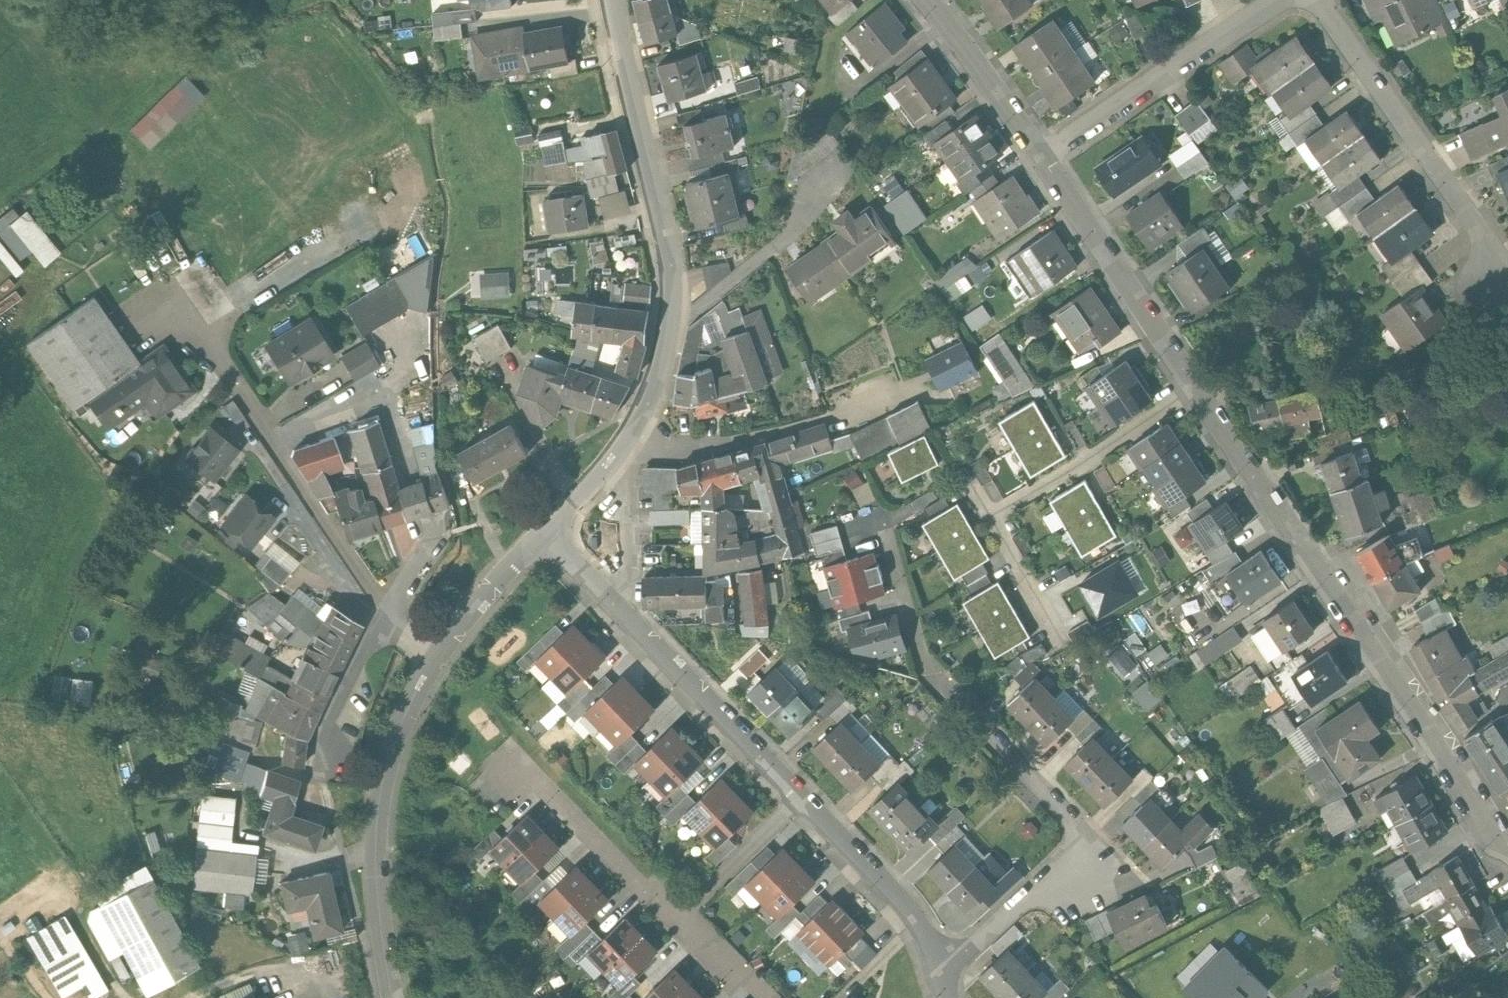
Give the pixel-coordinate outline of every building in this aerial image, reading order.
[(482,10),(514,8),(514,0),(481,0),(482,10)] [(641,22),(642,21),(671,13),(667,0),(635,0),(641,22)] [(835,12),(836,14),(852,0),(824,0),(835,12)] [(852,0),(836,14),(835,12),(829,17),(837,27),(860,9),(852,0)] [(994,14),(992,15),(1000,27),(1030,7),(1026,0),(985,0),(994,14)] [(1140,8),(1158,0),(1137,0),(1140,8)] [(1188,9),(1207,0),(1184,0),(1188,9)] [(1377,24),(1389,19),(1380,0),(1366,0),(1377,24)] [(1389,19),(1394,28),(1400,25),(1408,41),(1435,28),(1436,28),(1427,10),(1423,0),(1380,0),(1389,19)] [(1504,16),(1507,14),(1507,0),(1496,0),(1504,16)] [(884,4),(848,32),(860,48),(858,50),(872,68),(874,67),(875,67),(907,43),(897,30),(901,27),(884,4)] [(1440,4),(1427,10),(1436,28),(1435,28),(1440,39),(1453,33),(1440,4)] [(476,10),(454,12),(455,22),(478,20),(476,10)] [(642,21),(641,22),(648,43),(662,39),(663,45),(671,42),(669,37),(685,32),(682,21),(675,24),(672,13),(671,13),(642,21)] [(1139,14),(1126,20),(1136,42),(1148,37),(1139,14)] [(1052,22),(1016,46),(1025,60),(1027,58),(1039,76),(1069,56),(1061,44),(1065,41),(1052,22)] [(562,25),(524,33),(530,67),(569,60),(562,25)] [(484,76),(530,67),(524,33),(523,28),(477,36),(484,76)] [(1298,39),(1260,65),(1276,89),(1314,63),(1298,39)] [(703,52),(659,65),(670,101),(708,90),(702,69),(707,68),(703,52)] [(1242,52),(1223,65),(1236,84),(1255,71),(1242,52)] [(1069,56),(1039,76),(1050,92),(1047,94),(1057,109),(1094,85),(1081,65),(1076,68),(1069,56)] [(954,98),(926,60),(891,86),(919,124),(921,123),(948,103),(954,98)] [(1314,63),(1276,89),(1292,112),(1306,102),(1308,104),(1310,103),(1331,87),(1314,63)] [(146,148),(203,95),(184,74),(127,127),(146,148)] [(758,77),(735,83),(739,95),(762,88),(758,77)] [(605,84),(570,90),(577,128),(612,121),(605,84)] [(1210,121),(1195,102),(1175,117),(1190,136),(1210,121)] [(1292,112),(1280,120),(1290,133),(1317,114),(1310,103),(1308,104),(1306,102),(1292,112)] [(948,103),(921,123),(929,134),(956,114),(948,103)] [(702,109),(677,115),(680,127),(685,126),(705,121),(702,109)] [(1348,111),(1326,127),(1312,137),(1313,138),(1328,160),(1365,135),(1348,111)] [(1317,114),(1290,133),(1299,148),(1313,138),(1312,137),(1326,127),(1317,114)] [(1483,125),(1493,148),(1507,142),(1507,114),(1483,125)] [(705,121),(685,126),(693,157),(723,149),(736,146),(731,127),(727,128),(724,116),(705,121)] [(974,117),(938,142),(951,161),(987,136),(974,117)] [(534,126),(516,129),(519,146),(537,143),(534,126)] [(619,129),(589,136),(590,145),(592,158),(607,154),(610,167),(611,173),(628,168),(619,129)] [(1365,135),(1328,160),(1343,185),(1357,175),(1358,176),(1382,159),(1365,135)] [(987,136),(951,161),(965,180),(1000,155),(987,136)] [(1143,139),(1098,170),(1115,197),(1161,165),(1143,139)] [(566,141),(551,144),(553,166),(568,163),(566,148),(566,141)] [(1193,141),(1170,157),(1178,168),(1201,152),(1193,141)] [(590,145),(566,148),(568,163),(592,160),(591,158),(592,158),(590,145)] [(693,157),(688,158),(692,171),(711,166),(727,162),(723,149),(693,157)] [(1201,152),(1178,168),(1186,180),(1210,164),(1201,152)] [(592,158),(591,158),(592,160),(594,170),(610,167),(607,154),(592,158)] [(1488,166),(1495,179),(1501,177),(1500,174),(1507,170),(1507,156),(1488,166)] [(727,162),(711,166),(714,179),(736,173),(742,171),(738,159),(727,162)] [(1500,174),(1501,177),(1507,191),(1507,170),(1500,174)] [(714,179),(689,185),(691,195),(686,196),(690,208),(741,195),(736,173),(714,179)] [(883,184),(890,194),(903,186),(896,175),(883,184)] [(1357,175),(1343,185),(1330,194),(1338,206),(1340,205),(1366,187),(1358,176),(1357,175)] [(1024,196),(1011,176),(996,186),(980,197),(981,198),(994,217),(989,220),(1000,237),(1039,211),(1027,194),(1024,196)] [(990,177),(965,194),(972,204),(981,198),(980,197),(996,186),(990,177)] [(1376,200),(1363,209),(1363,210),(1380,234),(1416,209),(1399,184),(1376,200)] [(907,186),(882,202),(902,232),(927,216),(907,186)] [(1366,187),(1340,205),(1350,219),(1363,210),(1363,209),(1376,200),(1366,187)] [(628,207),(622,188),(598,195),(604,214),(628,207)] [(582,194),(549,200),(552,231),(587,226),(582,194)] [(741,195),(690,208),(693,222),(698,221),(700,229),(726,222),(747,217),(741,195)] [(1160,196),(1128,218),(1147,245),(1179,224),(1160,196)] [(1416,209),(1380,234),(1397,257),(1410,249),(1433,233),(1416,209)] [(871,210),(847,227),(848,228),(825,244),(826,246),(846,275),(847,277),(872,260),(867,254),(891,239),(871,210)] [(26,213),(0,235),(0,249),(14,265),(31,251),(45,268),(61,255),(26,213)] [(747,217),(726,222),(729,235),(752,229),(749,216),(747,217)] [(1203,228),(1179,244),(1189,259),(1207,247),(1214,242),(1203,228)] [(1052,232),(1006,263),(1031,300),(1077,268),(1052,232)] [(125,234),(115,240),(120,248),(130,242),(125,234)] [(826,246),(789,271),(809,300),(846,275),(826,246)] [(1189,259),(1166,275),(1171,282),(1168,284),(1176,296),(1220,266),(1207,247),(1189,259)] [(1410,249),(1397,258),(1397,257),(1382,267),(1393,282),(1419,264),(1420,263),(1410,249)] [(933,277),(950,302),(987,276),(970,251),(933,277)] [(397,278),(346,307),(362,336),(407,310),(408,309),(425,313),(435,258),(397,278)] [(730,262),(707,266),(712,289),(732,273),(730,262)] [(1419,264),(1393,282),(1403,300),(1418,290),(1420,292),(1432,283),(1419,264)] [(1220,266),(1176,296),(1185,309),(1188,307),(1193,314),(1234,286),(1220,266)] [(479,297),(511,295),(510,270),(478,271),(479,297)] [(0,285),(0,313),(23,298),(10,279),(0,285)] [(638,289),(629,288),(627,302),(651,304),(653,287),(639,286),(638,289)] [(629,288),(619,287),(617,301),(627,302),(629,288)] [(1091,287),(1057,310),(1082,347),(1098,336),(1102,343),(1120,331),(1091,287)] [(1403,300),(1381,314),(1394,334),(1399,331),(1410,348),(1444,325),(1432,306),(1430,308),(1420,292),(1418,290),(1403,300)] [(92,300),(27,345),(73,411),(89,400),(138,366),(139,366),(140,365),(139,364),(93,299),(92,299),(92,300)] [(743,308),(732,311),(728,300),(716,311),(727,345),(733,343),(732,337),(749,331),(751,331),(743,308)] [(577,303),(565,301),(565,306),(565,313),(576,315),(577,303)] [(598,305),(577,303),(576,315),(575,334),(580,335),(580,334),(582,335),(593,337),(593,338),(594,338),(598,305)] [(618,308),(598,305),(594,338),(602,339),(613,341),(618,308)] [(650,312),(618,308),(613,341),(626,342),(627,342),(646,343),(650,312)] [(310,320),(266,346),(289,384),(332,358),(310,320)] [(501,327),(475,340),(487,364),(513,351),(501,327)] [(749,331),(732,337),(733,343),(743,372),(744,372),(761,366),(749,331)] [(1035,387),(1000,334),(981,347),(1014,396),(1035,387)] [(593,337),(582,335),(576,351),(581,352),(580,357),(595,362),(602,339),(594,338),(593,338),(593,337)] [(646,343),(627,342),(626,342),(618,370),(638,376),(639,374),(646,349),(646,343)] [(961,343),(925,360),(941,392),(949,389),(975,376),(977,375),(961,343)] [(367,345),(343,359),(356,382),(380,368),(367,345)] [(138,366),(89,400),(109,429),(146,403),(156,418),(194,392),(163,348),(139,364),(140,365),(139,366),(138,366)] [(595,362),(580,357),(581,352),(576,351),(570,367),(591,375),(595,362)] [(1105,375),(1086,387),(1099,407),(1143,377),(1135,365),(1132,368),(1127,360),(1105,375)] [(567,376),(532,364),(522,394),(535,417),(545,424),(555,416),(562,400),(559,399),(567,376)] [(1098,365),(1078,378),(1085,388),(1086,387),(1105,375),(1098,365)] [(712,380),(708,368),(693,372),(693,377),(679,374),(674,400),(694,402),(725,394),(767,384),(761,366),(744,372),(743,372),(712,380)] [(591,375),(570,367),(567,376),(559,399),(562,400),(593,410),(604,379),(591,375)] [(975,376),(949,389),(955,402),(982,389),(975,376)] [(1143,377),(1099,407),(1112,426),(1153,399),(1148,392),(1151,389),(1143,377)] [(631,387),(604,378),(604,379),(593,410),(614,417),(631,387)] [(1315,391),(1278,401),(1284,427),(1287,441),(1310,435),(1307,422),(1320,418),(1315,391)] [(725,394),(694,402),(699,421),(730,414),(725,394)] [(1035,400),(1000,420),(1016,448),(1051,428),(1035,400)] [(233,401),(224,408),(236,426),(245,420),(233,401)] [(1278,401),(1248,409),(1254,434),(1284,427),(1278,401)] [(932,431),(916,403),(902,410),(918,438),(925,435),(932,431)] [(889,425),(852,443),(864,464),(877,458),(889,452),(898,448),(918,438),(902,410),(886,417),(889,425)] [(1324,438),(1320,418),(1307,422),(1310,435),(1316,452),(1333,446),(1351,440),(1348,430),(1324,438)] [(1169,422),(1128,449),(1142,469),(1145,467),(1145,466),(1182,442),(1185,440),(1177,427),(1174,430),(1169,422)] [(1088,443),(1076,423),(1065,429),(1077,449),(1088,443)] [(386,454),(374,424),(349,433),(358,458),(363,474),(390,466),(386,454)] [(512,425),(459,454),(475,483),(528,454),(512,425)] [(409,433),(420,472),(433,512),(450,507),(435,467),(433,426),(409,433)] [(828,426),(768,445),(772,461),(781,465),(834,452),(828,426)] [(1051,428),(1016,448),(1032,476),(1067,456),(1051,428)] [(238,450),(211,430),(186,461),(213,482),(238,450)] [(349,433),(334,439),(343,464),(358,458),(349,433)] [(918,438),(898,448),(889,452),(903,481),(939,464),(925,435),(918,438)] [(333,437),(293,452),(291,458),(304,478),(327,470),(343,464),(334,439),(333,437)] [(956,440),(946,446),(958,466),(968,460),(956,440)] [(1182,442),(1145,466),(1145,467),(1158,485),(1194,461),(1194,460),(1182,442)] [(768,445),(734,456),(741,482),(758,474),(782,469),(781,465),(772,461),(768,445)] [(1316,452),(1313,454),(1317,465),(1323,463),(1337,458),(1333,446),(1316,452)] [(1337,458),(1323,463),(1333,490),(1362,480),(1353,453),(1337,458)] [(734,456),(714,461),(723,489),(724,489),(741,482),(734,456)] [(1194,461),(1158,485),(1154,487),(1167,507),(1185,495),(1207,480),(1203,472),(1206,470),(1198,458),(1194,460),(1194,461)] [(993,480),(981,459),(971,465),(983,486),(993,480)] [(714,461),(676,472),(654,471),(649,475),(649,493),(655,496),(660,496),(660,513),(691,512),(705,512),(723,512),(724,489),(723,489),(714,461)] [(1117,486),(1105,465),(1095,471),(1107,492),(1117,486)] [(398,492),(390,466),(363,474),(372,501),(382,528),(413,518),(404,490),(398,492)] [(782,469),(758,474),(765,512),(769,512),(791,505),(788,498),(782,469)] [(327,470),(304,478),(317,498),(334,487),(327,470)] [(420,472),(400,479),(404,490),(413,518),(433,512),(420,472)] [(1362,480),(1333,490),(1347,533),(1382,521),(1377,505),(1388,501),(1384,489),(1372,493),(1367,478),(1362,480)] [(1086,480),(1051,500),(1067,527),(1102,507),(1086,480)] [(360,491),(351,494),(348,489),(332,495),(346,540),(382,528),(372,501),(364,504),(360,491)] [(933,490),(909,504),(915,515),(925,509),(939,500),(933,490)] [(1430,491),(1409,499),(1413,511),(1405,514),(1410,527),(1439,516),(1430,491)] [(1167,507),(1165,508),(1172,518),(1192,505),(1185,495),(1167,507)] [(245,497),(222,528),(232,535),(226,543),(235,549),(240,542),(250,549),(274,518),(245,497)] [(939,500),(925,509),(931,519),(951,507),(945,497),(939,500)] [(1207,498),(1187,511),(1194,521),(1214,508),(1207,498)] [(1194,521),(1190,524),(1208,551),(1226,539),(1244,526),(1226,500),(1214,508),(1194,521)] [(931,519),(924,523),(940,551),(974,531),(958,503),(951,507),(931,519)] [(791,505),(769,512),(773,528),(796,525),(791,505)] [(1102,507),(1067,527),(1083,555),(1118,535),(1102,507)] [(691,526),(691,512),(660,513),(651,513),(652,527),(691,526)] [(735,519),(725,512),(723,512),(705,512),(706,548),(736,547),(737,546),(736,535),(735,519)] [(796,525),(773,528),(775,538),(756,542),(760,564),(804,553),(796,525)] [(838,526),(811,534),(814,545),(841,538),(838,526)] [(974,531),(940,551),(956,578),(962,575),(983,563),(990,559),(974,531)] [(1035,553),(1023,532),(1013,538),(1025,559),(1035,553)] [(746,534),(736,535),(737,545),(746,544),(746,534)] [(1390,534),(1357,552),(1373,580),(1405,561),(1405,562),(1406,562),(1408,561),(1424,554),(1418,537),(1396,545),(1390,534)] [(841,538),(814,545),(817,557),(821,556),(844,549),(841,538)] [(1134,539),(1114,550),(1121,561),(1140,550),(1134,539)] [(1226,539),(1208,551),(1214,563),(1234,551),(1226,539)] [(189,541),(184,548),(192,554),(197,547),(189,541)] [(736,547),(706,548),(706,573),(760,564),(756,542),(746,544),(737,545),(737,546),(736,547)] [(1450,543),(1435,549),(1440,560),(1455,554),(1450,543)] [(298,563),(278,545),(269,555),(273,559),(290,573),(298,563)] [(844,549),(821,556),(824,567),(847,561),(844,549)] [(1241,564),(1230,571),(1230,572),(1249,601),(1281,580),(1261,550),(1241,564)] [(847,561),(824,567),(830,588),(882,573),(879,565),(877,565),(874,553),(847,561)] [(1234,553),(1218,564),(1226,576),(1230,572),(1230,571),(1241,564),(1234,553)] [(290,573),(273,559),(262,571),(280,587),(291,574),(290,573)] [(1405,561),(1373,580),(1389,607),(1421,589),(1406,562),(1405,562),(1405,561)] [(1137,593),(1119,562),(1081,584),(1099,615),(1137,593)] [(983,563),(962,575),(968,585),(989,573),(983,563)] [(762,570),(741,573),(746,606),(767,603),(764,583),(762,570)] [(882,573),(830,588),(836,608),(859,602),(885,594),(882,582),(884,582),(882,573)] [(987,574),(967,586),(973,597),(993,585),(987,574)] [(707,577),(660,579),(660,607),(705,606),(707,606),(707,585),(707,577)] [(660,579),(644,580),(644,607),(660,607),(660,579)] [(767,603),(746,606),(750,628),(770,625),(768,610),(779,608),(777,593),(775,593),(774,588),(779,587),(778,581),(764,583),(767,603)] [(973,597),(964,602),(980,629),(1015,609),(999,581),(993,585),(973,597)] [(716,585),(707,585),(707,606),(705,606),(705,621),(725,620),(724,588),(716,585)] [(276,590),(248,610),(268,629),(290,600),(276,590)] [(326,604),(316,616),(292,597),(290,600),(268,629),(287,644),(304,649),(308,643),(320,654),(318,656),(339,670),(362,626),(326,604)] [(1436,597),(1416,609),(1423,622),(1429,618),(1444,610),(1436,597)] [(1294,599),(1267,618),(1269,621),(1287,647),(1288,647),(1314,629),(1294,599)] [(859,602),(836,608),(839,619),(862,613),(859,602)] [(1449,608),(1429,618),(1437,634),(1446,630),(1446,631),(1458,625),(1449,608)] [(1015,609),(980,629),(996,657),(1031,637),(1015,609)] [(839,619),(839,620),(843,632),(850,630),(850,629),(873,623),(869,611),(862,613),(839,619)] [(1236,620),(1241,631),(1259,623),(1254,612),(1236,620)] [(873,623),(850,629),(850,630),(856,649),(875,654),(881,652),(882,655),(905,649),(899,627),(896,628),(893,617),(873,623)] [(1089,621),(1068,633),(1074,643),(1095,631),(1089,621)] [(1269,621),(1252,633),(1277,671),(1295,658),(1288,647),(1287,647),(1269,621)] [(1207,622),(1199,628),(1205,638),(1214,633),(1207,622)] [(549,649),(537,660),(537,661),(553,677),(590,642),(574,625),(565,633),(549,649)] [(556,625),(540,640),(549,649),(565,633),(556,625)] [(1235,626),(1198,651),(1207,664),(1244,639),(1235,626)] [(1121,675),(1137,664),(1132,656),(1145,646),(1133,629),(1103,651),(1121,675)] [(1437,634),(1415,646),(1429,676),(1461,658),(1446,631),(1446,630),(1437,634)] [(270,661),(228,637),(225,642),(215,636),(207,651),(259,680),(270,661)] [(1489,648),(1497,661),(1507,654),(1507,637),(1489,648)] [(540,640),(517,662),(526,671),(537,661),(537,660),(549,649),(540,640)] [(770,641),(751,658),(760,667),(784,644),(770,641)] [(590,642),(553,677),(570,694),(606,659),(590,642)] [(1042,643),(1021,655),(1027,665),(1048,653),(1042,643)] [(1328,649),(1295,673),(1300,680),(1312,698),(1316,703),(1349,679),(1328,649)] [(310,650),(289,697),(296,701),(320,713),(328,696),(339,670),(318,656),(310,650)] [(1470,675),(1479,691),(1507,674),(1507,654),(1497,661),(1472,674),(1470,675)] [(790,656),(776,669),(795,690),(807,678),(809,677),(790,656)] [(1461,658),(1429,676),(1448,710),(1461,703),(1480,693),(1479,691),(1470,675),(1472,674),(1463,657),(1461,658)] [(1030,664),(1014,680),(1024,690),(1034,680),(1041,673),(1035,664),(1030,664)] [(776,669),(749,694),(768,715),(795,690),(776,669)] [(1245,672),(1233,680),(1243,694),(1254,686),(1245,672)] [(598,700),(586,711),(587,712),(603,728),(639,693),(623,676),(598,700)] [(826,699),(807,678),(795,690),(814,711),(819,706),(826,699)] [(289,697),(259,680),(247,712),(258,716),(257,718),(287,734),(288,734),(307,742),(320,713),(296,701),(289,697)] [(1024,690),(1008,704),(1028,724),(1053,700),(1034,680),(1024,690)] [(1312,698),(1300,680),(1290,687),(1302,705),(1312,698)] [(1142,707),(1155,700),(1146,681),(1133,688),(1142,707)] [(795,690),(768,715),(788,736),(814,711),(795,690)] [(574,707),(567,714),(575,723),(587,712),(586,711),(598,700),(590,691),(574,707)] [(826,699),(819,706),(828,715),(843,701),(834,692),(826,699)] [(639,693),(603,728),(618,745),(619,745),(631,734),(656,710),(639,693)] [(565,697),(558,704),(567,714),(574,707),(565,697)] [(1335,718),(1318,729),(1351,778),(1382,757),(1369,737),(1382,729),(1362,699),(1335,718)] [(1053,700),(1028,724),(1048,745),(1067,727),(1073,720),(1053,700)] [(263,725),(240,718),(242,709),(222,701),(208,741),(214,744),(231,749),(248,754),(253,755),(263,725)] [(1461,703),(1448,710),(1461,729),(1473,722),(1461,703)] [(1483,704),(1471,711),(1476,720),(1489,713),(1483,704)] [(1283,707),(1265,719),(1279,741),(1297,728),(1283,707)] [(1328,708),(1301,726),(1323,759),(1306,770),(1328,803),(1343,796),(1348,793),(1342,784),(1351,778),(1318,729),(1335,718),(1328,708)] [(1073,720),(1067,727),(1076,737),(1093,720),(1083,710),(1073,720)] [(850,713),(840,723),(860,744),(870,735),(850,713)] [(1492,721),(1499,730),(1507,726),(1507,714),(1492,721)] [(1093,720),(1076,737),(1085,747),(1093,740),(1103,730),(1093,720)] [(1465,737),(1503,794),(1507,791),(1507,744),(1499,730),(1492,721),(1492,720),(1465,737)] [(840,723),(814,748),(834,769),(860,744),(840,723)] [(647,751),(636,763),(652,780),(689,744),(672,727),(647,751)] [(307,742),(288,734),(283,765),(303,770),(307,742)] [(631,734),(619,745),(618,745),(607,756),(616,765),(624,757),(639,743),(631,734)] [(888,754),(870,735),(860,744),(878,763),(888,754)] [(1085,747),(1067,764),(1087,784),(1112,760),(1093,740),(1085,747)] [(639,743),(624,757),(632,767),(636,763),(647,751),(639,743)] [(231,749),(214,744),(200,783),(219,777),(237,783),(243,765),(244,765),(248,754),(231,749)] [(689,744),(652,780),(668,796),(668,797),(680,785),(705,761),(689,744)] [(860,744),(834,769),(854,790),(865,781),(862,778),(868,773),(878,763),(860,744)] [(923,748),(909,760),(915,767),(928,754),(923,748)] [(899,765),(888,754),(878,763),(868,773),(879,784),(899,765)] [(632,767),(624,757),(616,765),(625,774),(632,767)] [(1112,760),(1087,784),(1106,805),(1132,780),(1112,760)] [(244,765),(243,765),(237,783),(246,786),(244,791),(261,797),(267,773),(244,765)] [(899,765),(879,784),(888,794),(898,784),(899,785),(909,776),(899,765)] [(300,785),(267,773),(261,797),(276,802),(265,834),(316,852),(323,830),(298,821),(299,818),(297,813),(291,811),(300,785)] [(1418,775),(1378,798),(1386,812),(1391,809),(1398,822),(1404,819),(1433,803),(1433,802),(1418,775)] [(697,802),(685,814),(701,831),(738,796),(722,779),(697,802)] [(1151,781),(1134,797),(1143,807),(1161,791),(1151,781)] [(888,794),(872,809),(892,829),(918,805),(899,785),(898,784),(888,794)] [(680,785),(668,797),(668,796),(664,800),(673,809),(689,794),(680,785)] [(1143,807),(1126,824),(1145,844),(1170,820),(1163,812),(1172,803),(1172,798),(1165,791),(1161,792),(1161,791),(1143,807)] [(238,799),(206,794),(193,889),(226,893),(224,907),(243,910),(245,896),(252,897),(252,895),(266,897),(267,890),(263,884),(254,883),(259,847),(232,844),(238,799)] [(673,809),(666,816),(674,825),(685,814),(697,802),(689,794),(673,809)] [(738,796),(701,831),(717,847),(718,848),(744,822),(754,813),(738,796)] [(1328,803),(1321,807),(1333,832),(1356,821),(1343,796),(1328,803)] [(664,800),(657,807),(666,816),(673,809),(664,800)] [(1433,803),(1404,819),(1415,838),(1410,841),(1415,849),(1448,830),(1433,803)] [(918,805),(892,829),(911,850),(927,835),(937,826),(918,805)] [(937,826),(927,835),(936,845),(957,826),(966,818),(956,808),(937,826)] [(1170,820),(1145,844),(1166,866),(1184,849),(1185,850),(1192,843),(1194,845),(1213,827),(1201,815),(1182,832),(1170,820)] [(502,840),(490,851),(491,852),(507,868),(543,833),(527,816),(502,840)] [(744,822),(718,848),(717,847),(714,851),(722,860),(737,846),(745,823),(744,822)] [(1031,823),(1022,824),(1020,833),(1025,840),(1034,839),(1038,829),(1031,823)] [(965,837),(957,826),(936,845),(946,855),(956,846),(965,837)] [(494,831),(471,853),(480,862),(491,852),(490,851),(502,840),(494,831)] [(543,833),(507,868),(523,885),(535,874),(560,850),(543,833)] [(985,857),(965,837),(956,846),(975,867),(985,857)] [(1213,844),(1191,855),(1197,867),(1205,863),(1219,856),(1213,844)] [(946,855),(930,870),(949,891),(975,867),(956,846),(946,855)] [(783,849),(747,884),(763,901),(800,866),(783,849)] [(714,851),(706,858),(715,867),(722,860),(714,851)] [(1460,853),(1420,876),(1421,879),(1406,888),(1412,899),(1408,901),(1410,906),(1417,901),(1416,899),(1443,884),(1449,898),(1477,882),(1460,853)] [(985,857),(975,867),(993,886),(1007,874),(988,854),(985,857)] [(1219,856),(1205,863),(1212,877),(1226,872),(1219,856)] [(1408,856),(1390,866),(1397,877),(1414,867),(1408,856)] [(800,866),(763,901),(779,918),(816,882),(800,866)] [(1247,866),(1226,875),(1236,899),(1257,890),(1247,866)] [(576,867),(540,902),(556,919),(593,884),(576,867)] [(975,867),(949,891),(969,912),(985,897),(995,888),(993,886),(975,867)] [(1397,877),(1392,880),(1399,891),(1406,888),(1421,879),(1420,876),(1414,867),(1397,877)] [(1007,874),(993,886),(995,888),(985,897),(994,907),(1023,879),(1015,871),(1010,871),(1007,874)] [(535,874),(523,885),(519,888),(528,897),(543,882),(535,874)] [(329,875),(282,886),(287,909),(307,904),(315,940),(343,934),(329,875)] [(1449,898),(1426,911),(1432,920),(1452,909),(1462,923),(1490,906),(1477,882),(1449,898)] [(158,883),(102,912),(116,938),(148,997),(156,997),(205,972),(158,883)] [(593,884),(556,919),(572,936),(609,901),(593,884)] [(519,888),(512,895),(520,904),(528,897),(519,888)] [(820,895),(797,918),(805,926),(828,904),(820,895)] [(1146,895),(1109,914),(1125,947),(1167,926),(1157,905),(1152,907),(1146,895)] [(805,926),(798,933),(814,949),(849,916),(833,900),(828,904),(805,926)] [(1462,923),(1479,954),(1497,944),(1499,948),(1506,944),(1503,940),(1507,937),(1507,932),(1492,905),(1490,906),(1462,923)] [(210,909),(207,919),(221,923),(224,913),(210,909)] [(116,938),(102,912),(91,918),(105,944),(116,938)] [(24,933),(57,997),(82,985),(88,997),(103,990),(64,913),(24,933)] [(849,916),(814,949),(831,966),(837,960),(861,937),(865,933),(849,916)] [(603,941),(589,954),(605,971),(642,935),(626,918),(603,941)] [(594,932),(570,956),(578,965),(589,954),(603,941),(594,932)] [(1444,933),(1430,941),(1437,953),(1451,945),(1444,933)] [(642,935),(605,971),(621,987),(622,987),(634,976),(658,952),(642,935)] [(861,937),(837,960),(846,968),(869,946),(861,937)] [(1185,987),(1197,997),(1259,997),(1268,989),(1225,947),(1185,987)] [(1006,952),(980,976),(999,997),(1027,972),(1006,952)] [(655,988),(656,989),(646,997),(680,997),(691,987),(675,970),(655,988)] [(999,997),(1001,997),(1039,997),(1042,995),(1055,984),(1043,972),(1034,980),(1027,972),(999,997)] [(622,987),(621,987),(610,997),(628,997),(642,985),(634,976),(622,987)] [(1042,995),(1045,997),(1060,997),(1070,989),(1060,979),(1055,984),(1042,995)] [(251,985),(221,997),(257,997),(251,985)] [(680,997),(702,997),(691,987),(680,997)]
